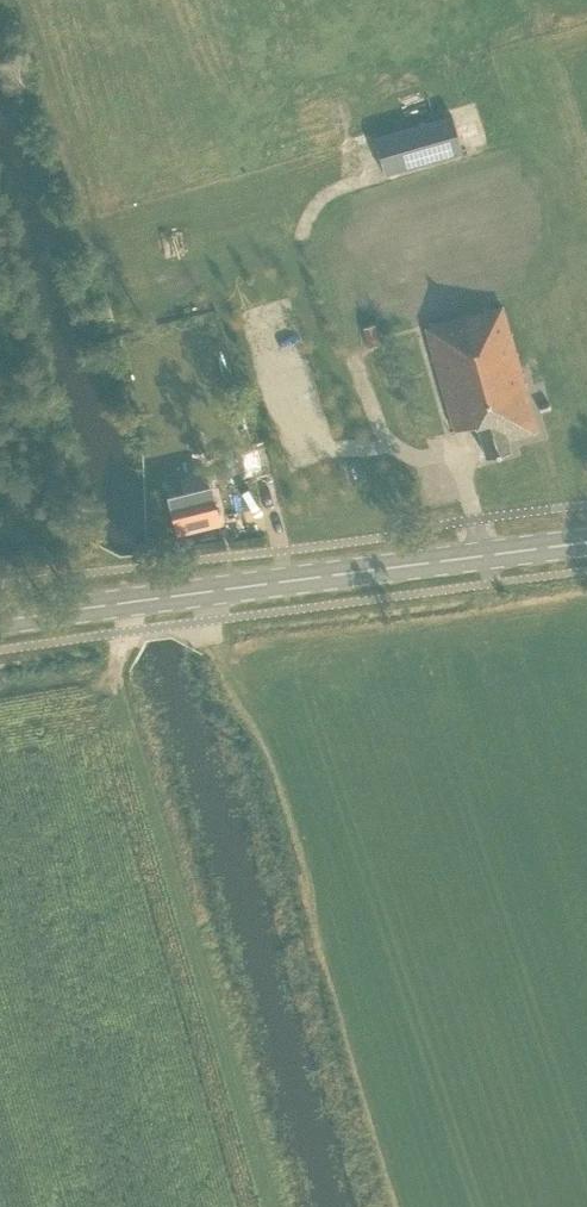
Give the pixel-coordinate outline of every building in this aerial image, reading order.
[(374,138),(385,175),(462,154),(451,117),(374,138)] [(508,440),(537,432),(503,307),(426,328),(455,431),(478,425),(487,458),(511,451),(508,440)] [(375,325),(363,328),(369,348),(381,344),(375,325)] [(184,493),(169,496),(178,534),(220,524),(211,486),(207,473),(181,480),(184,493)]
